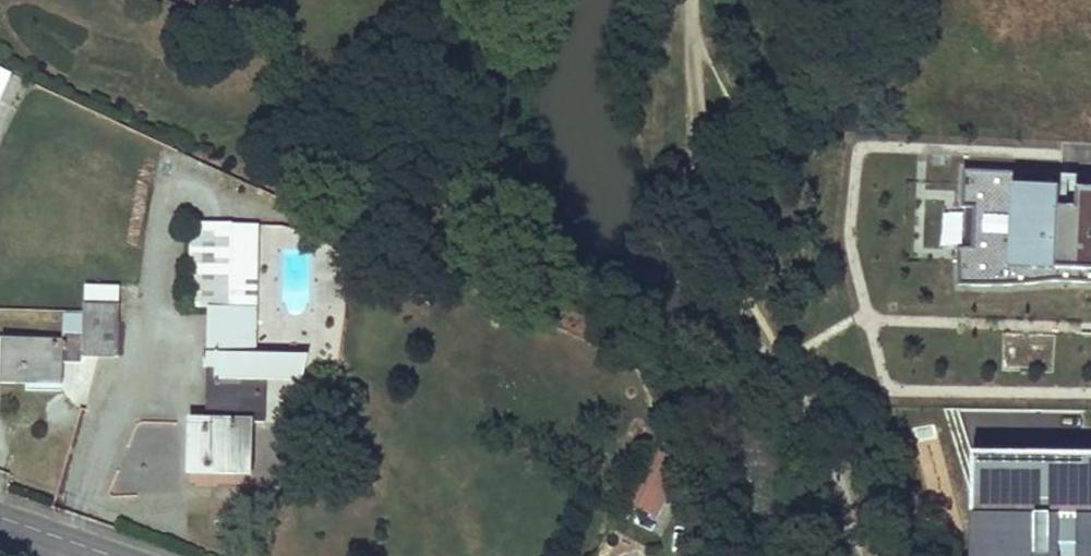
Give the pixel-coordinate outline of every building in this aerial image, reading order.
[(9,106),(22,78),(0,68),(0,102),(9,106)] [(969,171),(964,206),(976,206),(973,248),(962,248),(960,288),(1009,286),(1055,283),(1090,284),(1090,177),(1077,177),(1077,206),(1059,206),(1060,174),(969,171)] [(188,423),(187,469),(236,469),(236,456),(252,455),(253,419),(232,419),(232,407),(256,408),(257,379),(294,379),(298,377),(301,374),(300,373),(307,355),(255,353),(256,224),(194,224),(193,237),(230,238),(229,306),(208,306),(206,367),(217,368),(216,424),(205,423),(188,423)] [(61,384),(61,362),(62,354),(81,355),(118,356),(118,288),(84,287),(84,303),(82,303),(81,339),(0,338),(0,346),(0,383),(61,384)] [(80,335),(80,312),(61,312),(61,335),(80,335)] [(62,354),(61,362),(81,362),(81,355),(62,354)] [(206,367),(205,423),(216,424),(217,368),(206,367)] [(646,451),(630,511),(662,519),(678,459),(646,451)] [(974,453),(973,555),(1090,555),(1090,454),(974,453)] [(236,456),(236,469),(252,468),(252,455),(236,456)]
